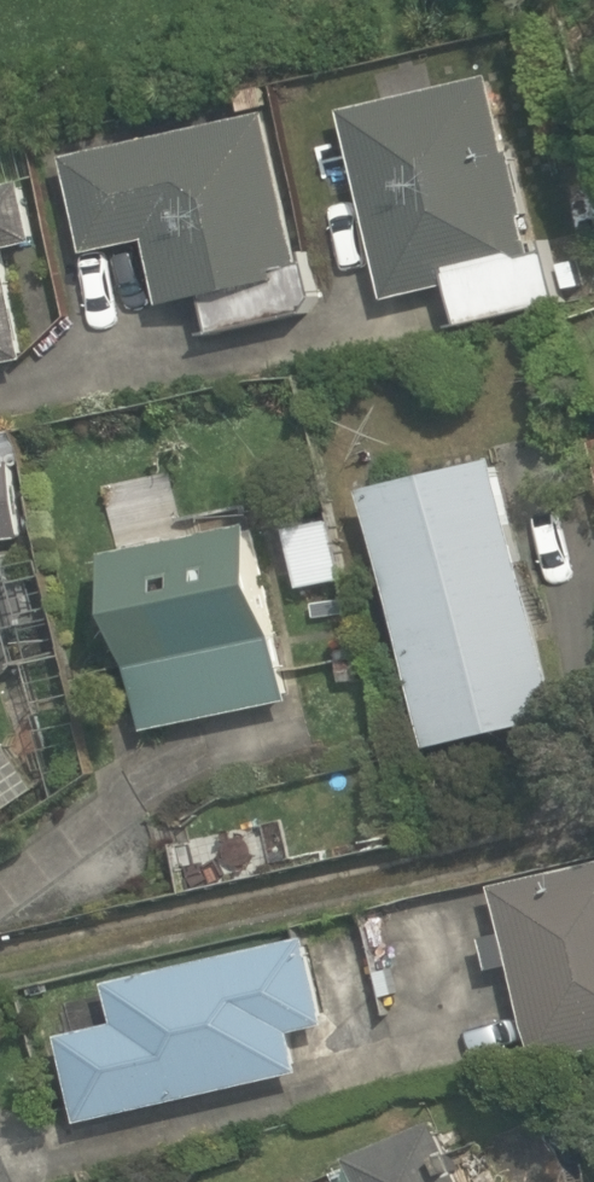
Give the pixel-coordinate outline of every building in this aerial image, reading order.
[(491,72),(343,106),(390,298),(451,282),(462,324),(560,301),(549,250),(536,254),(526,215),(530,214),(515,148),(509,150),(491,72)] [(264,84),(238,90),(243,109),(268,103),(264,84)] [(302,249),(271,109),(65,153),(87,249),(148,236),(162,302),(196,295),(204,334),(307,312),(321,292),(309,248),(302,249)] [(0,181),(0,364),(29,358),(8,245),(37,237),(22,176),(0,181)] [(506,449),(363,483),(427,748),(568,715),(506,449)] [(0,460),(0,537),(23,534),(15,458),(0,460)] [(290,694),(252,519),(204,528),(200,512),(154,522),(157,539),(107,548),(134,668),(180,660),(193,718),(290,694)] [(495,883),(505,929),(485,934),(491,967),(511,963),(535,1061),(593,1048),(593,861),(495,883)] [(61,1032),(81,1120),(304,1071),(294,1028),(329,1020),(308,932),(109,978),(118,1019),(61,1032)] [(439,1116),(351,1152),(360,1178),(351,1181),(467,1181),(439,1116)]
